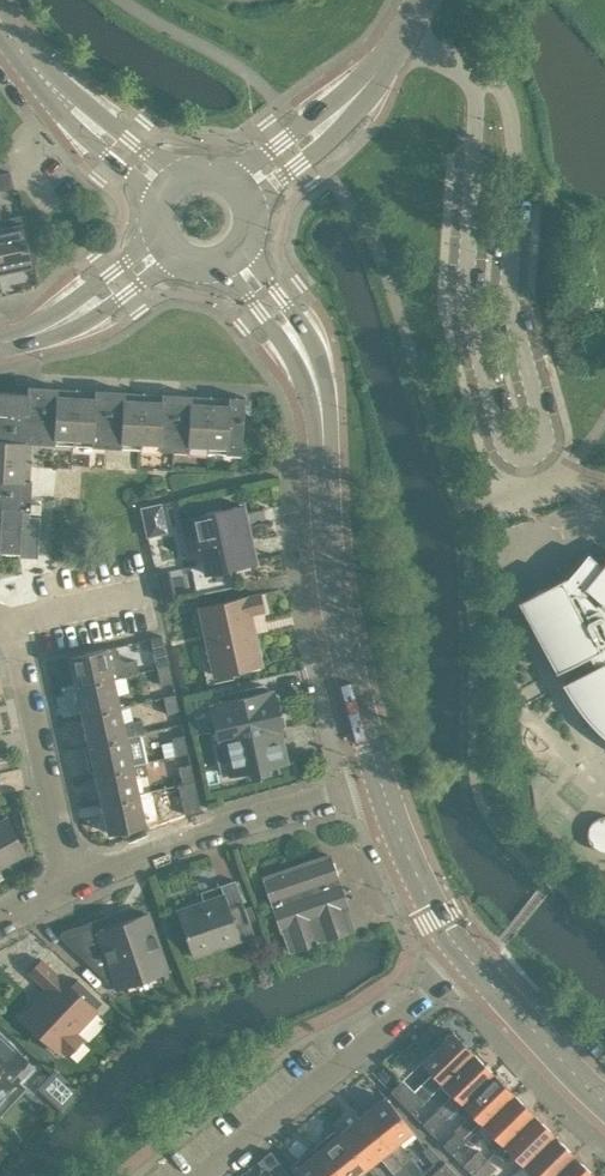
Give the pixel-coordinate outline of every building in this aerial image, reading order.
[(0,168),(0,184),(11,182),(8,166),(0,168)] [(29,260),(25,240),(27,240),(26,236),(24,236),(18,211),(0,215),(0,266),(29,260)] [(19,552),(38,553),(40,511),(28,511),(28,506),(38,506),(38,497),(28,497),(31,436),(41,436),(239,446),(240,440),(242,402),(228,401),(229,397),(28,387),(28,388),(0,386),(0,551),(19,552)] [(159,497),(141,502),(147,530),(165,525),(159,497)] [(242,498),(178,512),(187,550),(195,548),(197,558),(189,560),(195,588),(234,582),(228,560),(254,554),(242,498)] [(520,593),(520,594),(523,593),(560,661),(558,662),(559,663),(564,660),(570,671),(564,674),(565,675),(567,674),(581,695),(596,713),(604,722),(604,553),(600,558),(586,546),(565,570),(564,568),(520,593)] [(258,587),(198,600),(213,668),(260,658),(248,606),(262,603),(258,587)] [(162,630),(150,633),(154,650),(156,662),(168,659),(165,647),(162,630)] [(107,642),(69,650),(75,680),(113,672),(138,667),(135,654),(125,656),(117,651),(115,640),(107,642)] [(168,659),(156,662),(160,679),(172,677),(168,659)] [(113,672),(75,680),(82,709),(119,701),(113,672)] [(215,698),(211,699),(219,735),(223,734),(228,757),(243,754),(245,762),(249,761),(251,767),(266,763),(265,758),(285,754),(278,723),(280,723),(276,703),(278,702),(280,700),(277,688),(275,686),(272,687),(272,685),(269,686),(269,684),(267,684),(266,680),(262,678),(218,687),(216,691),(217,695),(215,695),(215,698)] [(175,688),(163,691),(166,708),(179,706),(175,688)] [(119,701),(82,709),(88,738),(125,730),(139,727),(144,726),(141,712),(122,716),(119,701)] [(88,750),(86,753),(89,766),(92,767),(94,767),(132,759),(144,756),(145,756),(139,727),(125,730),(88,738),(90,750),(88,750)] [(184,730),(172,732),(175,749),(188,747),(184,730)] [(132,759),(94,767),(100,796),(138,788),(134,771),(147,768),(144,756),(132,759)] [(190,759),(178,762),(182,778),(194,776),(190,759)] [(182,778),(177,779),(184,808),(186,808),(200,805),(194,776),(182,778)] [(138,788),(100,796),(107,826),(144,818),(138,788)] [(586,827),(586,830),(587,833),(589,835),(590,838),(592,840),(595,842),(597,843),(600,844),(603,844),(604,844),(604,809),(604,808),(600,809),(597,810),(595,811),(592,813),(590,815),(588,818),(587,821),(586,824),(586,827)] [(26,846),(6,810),(5,810),(0,813),(0,860),(26,846)] [(327,848),(265,870),(290,944),(353,922),(346,903),(327,848)] [(224,888),(177,905),(193,951),(255,930),(235,873),(220,878),(224,888)] [(62,926),(60,928),(61,931),(62,932),(112,980),(116,978),(117,981),(166,964),(147,907),(111,920),(107,910),(65,925),(62,926)] [(47,984),(21,1011),(53,1041),(55,1040),(65,1050),(83,1031),(73,1022),(79,1015),(83,1019),(97,1004),(94,1002),(101,995),(77,972),(71,979),(61,969),(59,971),(41,954),(29,967),(47,984)] [(402,1074),(390,1086),(411,1107),(443,1076),(473,1047),(452,1025),(422,1055),(434,1067),(414,1086),(402,1074)] [(37,1066),(0,1031),(0,1106),(37,1066)] [(454,1087),(422,1118),(431,1127),(456,1103),(463,1096),(493,1067),(473,1047),(443,1076),(454,1087)] [(58,1067),(41,1084),(64,1105),(80,1088),(58,1067)] [(456,1126),(443,1139),(452,1148),(483,1117),(513,1088),(504,1078),(505,1075),(497,1067),(494,1068),(493,1067),(463,1096),(456,1103),(465,1112),(453,1123),(456,1126)] [(513,1088),(483,1117),(493,1127),(484,1136),(494,1146),(496,1144),(496,1145),(534,1108),(513,1088)] [(361,1110),(409,1169),(414,1175),(415,1175),(424,1167),(412,1153),(413,1152),(399,1135),(411,1125),(384,1091),(361,1110)] [(534,1108),(496,1145),(505,1153),(512,1147),(523,1158),(554,1129),(534,1108)] [(339,1127),(345,1135),(366,1161),(376,1152),(395,1175),(401,1175),(409,1169),(361,1110),(339,1127)] [(317,1145),(341,1175),(359,1175),(354,1170),(366,1161),(345,1135),(339,1127),(337,1129),(335,1127),(333,1126),(325,1133),(324,1135),(326,1138),(317,1145)] [(523,1158),(541,1175),(546,1175),(574,1149),(554,1129),(523,1158)] [(428,1139),(422,1144),(434,1156),(439,1151),(428,1139)] [(478,1144),(463,1159),(472,1169),(488,1154),(478,1144)] [(272,1174),(274,1175),(286,1165),(270,1145),(257,1155),(263,1163),(256,1175),(271,1175),(272,1174)] [(291,1160),(294,1164),(304,1175),(341,1175),(317,1145),(307,1153),(306,1151),(302,1151),(291,1160)] [(546,1175),(588,1175),(594,1170),(574,1149),(546,1175)] [(472,1169),(479,1175),(481,1175),(496,1162),(488,1154),(472,1169)] [(435,1166),(445,1175),(465,1175),(446,1156),(435,1166)] [(425,1175),(426,1175),(445,1175),(435,1166),(425,1175)]
